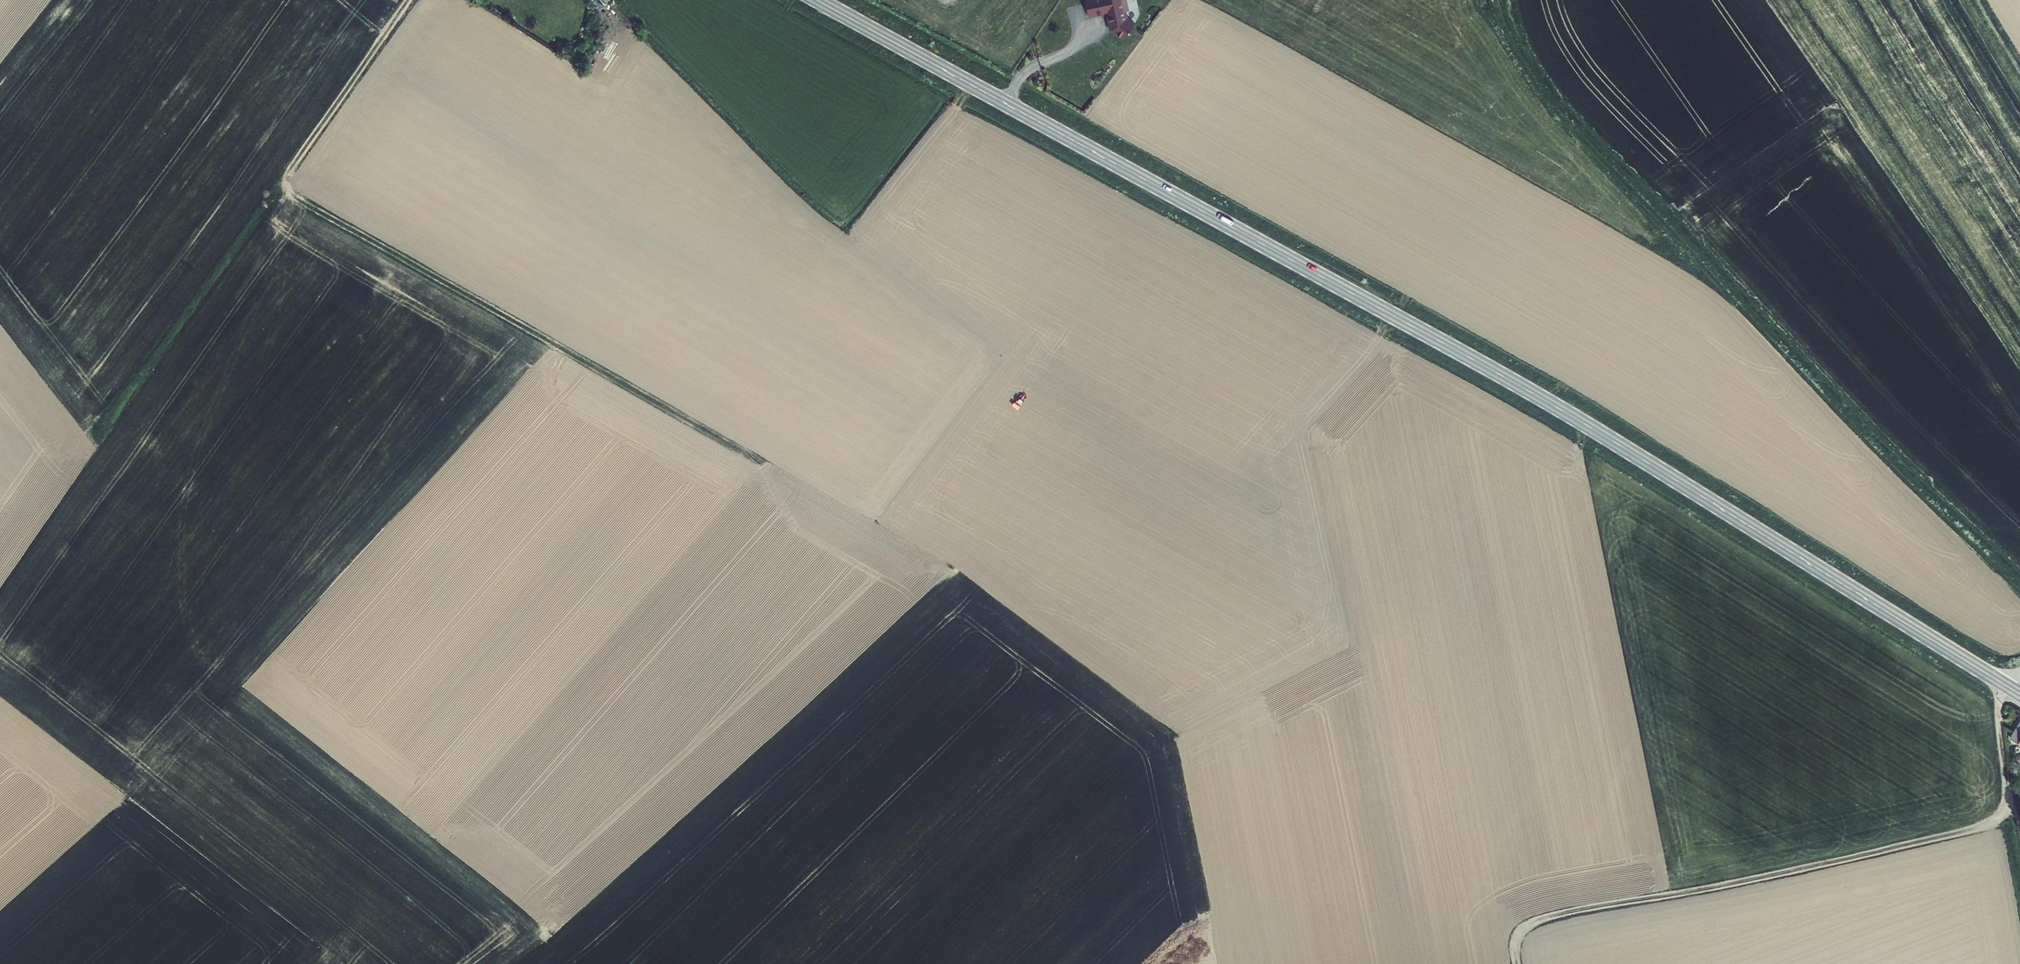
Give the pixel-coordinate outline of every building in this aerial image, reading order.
[(1113,1),(1094,5),(1098,23),(1115,20),(1119,38),(1133,47),(1143,31),(1136,26),(1134,19),(1138,18),(1134,1),(1114,5),(1113,1)]
